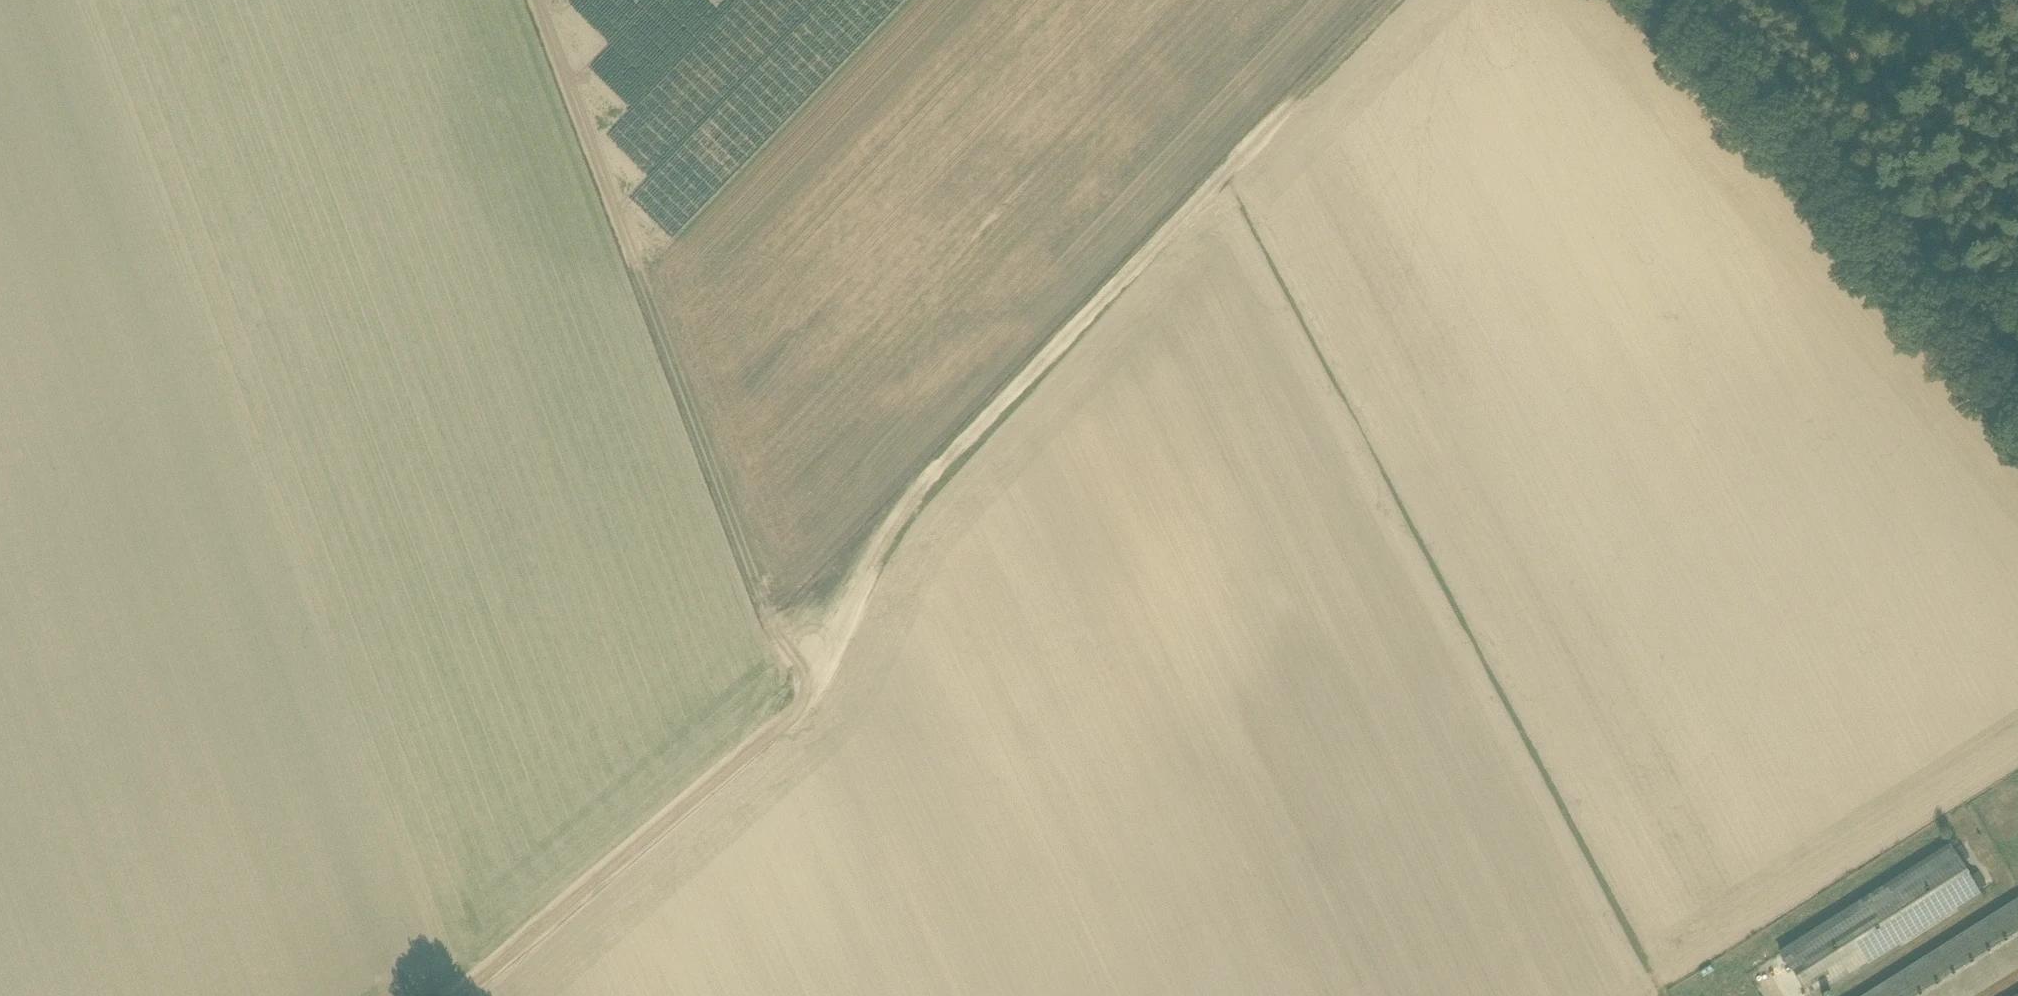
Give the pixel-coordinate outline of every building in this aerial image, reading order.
[(1962,865),(1954,852),(1950,845),(1779,953),(1807,995),(1826,995),(1983,898),(1979,891),(1970,878),(1962,865)] [(1867,995),(1974,995),(2017,968),(2017,901),(1867,995)]
